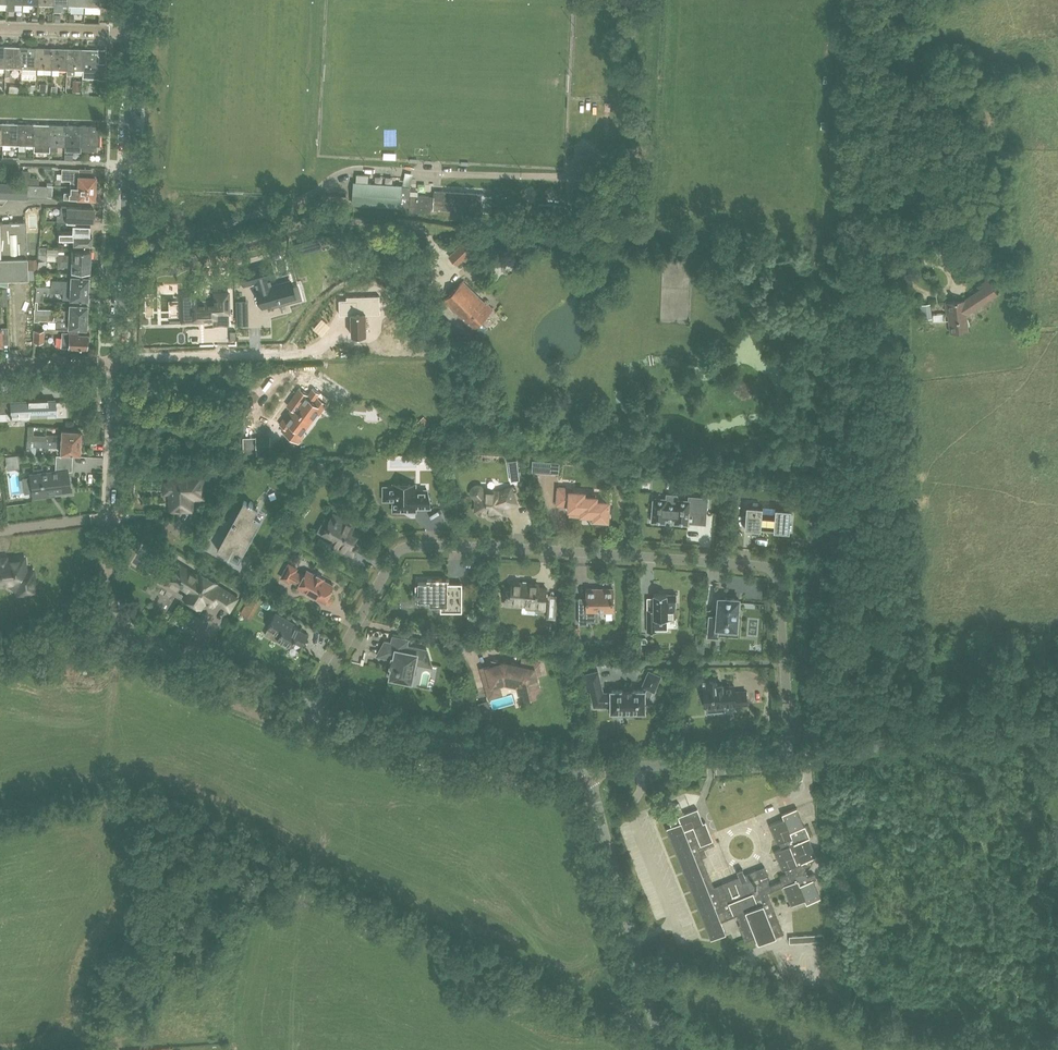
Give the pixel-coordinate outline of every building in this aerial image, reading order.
[(22,4),(22,0),(7,0),(6,3),(6,8),(14,9),(14,4),(22,4)] [(19,47),(4,46),(4,50),(5,50),(5,67),(5,76),(10,76),(10,68),(21,68),(21,50),(19,50),(19,47)] [(36,75),(36,68),(37,50),(35,50),(35,47),(19,47),(19,50),(21,50),(21,68),(21,74),(36,75)] [(50,51),(50,47),(35,47),(35,50),(37,50),(36,68),(37,68),(43,69),(51,69),(52,51),(50,51)] [(52,51),(51,69),(67,69),(68,51),(66,51),(66,48),(50,47),(50,51),(52,51)] [(82,48),(66,48),(66,51),(68,51),(67,69),(67,74),(74,74),(74,69),(83,70),(83,51),(81,51),(82,48)] [(83,51),(83,70),(98,70),(98,63),(105,64),(106,49),(97,49),(82,48),(81,51),(83,51)] [(10,144),(18,145),(19,127),(17,127),(17,123),(2,123),(2,126),(3,126),(3,144),(3,149),(10,149),(10,144)] [(18,145),(34,145),(34,127),(33,127),(33,124),(17,123),(17,127),(19,127),(18,145)] [(48,127),(48,124),(33,124),(33,127),(34,127),(34,145),(35,145),(35,150),(41,150),(41,145),(50,145),(50,127),(48,127)] [(57,146),(65,146),(65,128),(64,128),(64,124),(48,124),(48,127),(50,127),(50,145),(49,150),(57,151),(57,146)] [(65,146),(80,146),(80,128),(79,128),(79,125),(64,124),(64,128),(65,128),(65,146)] [(99,129),(95,129),(95,125),(79,125),(79,128),(80,128),(80,146),(80,150),(95,151),(95,145),(99,145),(99,129)] [(78,187),(94,188),(95,177),(78,176),(79,169),(61,168),(61,180),(78,181),(78,187)] [(23,171),(22,184),(30,184),(30,178),(30,172),(23,171)] [(353,196),(353,203),(409,206),(409,211),(431,212),(431,209),(431,199),(430,197),(430,195),(418,195),(410,194),(411,190),(411,186),(368,183),(369,175),(357,174),(356,183),(354,183),(353,196)] [(4,197),(26,198),(26,195),(46,196),(47,185),(17,184),(0,183),(0,202),(4,197)] [(77,198),(89,199),(94,199),(94,188),(78,187),(74,187),(73,193),(64,192),(64,199),(77,200),(77,198)] [(434,190),(433,209),(483,212),(485,193),(434,190)] [(56,221),(74,222),(75,222),(75,220),(84,220),(93,220),(93,209),(93,208),(88,208),(60,206),(60,213),(59,214),(56,214),(56,221)] [(8,278),(27,277),(25,221),(0,222),(0,278),(8,278)] [(89,223),(75,222),(74,222),(73,231),(55,230),(55,238),(73,239),(73,244),(86,245),(90,245),(91,244),(92,243),(92,239),(91,238),(91,237),(91,233),(88,233),(89,223)] [(402,253),(414,244),(408,235),(396,243),(402,253)] [(924,314),(924,329),(968,329),(968,315),(983,315),(986,315),(989,315),(989,353),(989,366),(1007,366),(1007,353),(1008,353),(1008,314),(1007,314),(1007,302),(994,302),(994,294),(994,291),(994,289),(1008,289),(1008,288),(1007,288),(1007,270),(963,270),(963,288),(962,288),(962,289),(989,289),(989,291),(989,294),(989,301),(989,311),(986,311),(983,311),(941,311),(941,308),(941,305),(942,305),(942,295),(942,294),(941,294),(941,239),(923,239),(923,268),(924,268),(924,269),(924,289),(937,289),(937,294),(934,294),(934,295),(934,305),(937,305),(937,308),(937,314),(924,314)] [(349,248),(361,260),(369,253),(357,240),(349,248)] [(474,249),(465,240),(448,257),(458,266),(474,249)] [(58,260),(91,261),(91,257),(91,251),(90,251),(90,250),(86,250),(71,250),(71,254),(47,253),(47,247),(39,247),(38,259),(47,259),(52,260),(58,260)] [(28,259),(28,269),(37,269),(37,258),(28,259)] [(91,263),(91,261),(58,260),(58,266),(71,266),(71,271),(85,272),(89,271),(89,270),(90,271),(90,265),(91,265),(91,263)] [(268,263),(241,271),(245,284),(257,281),(257,283),(258,287),(259,289),(258,289),(263,305),(264,305),(271,303),(271,304),(280,302),(279,299),(280,299),(279,297),(294,293),(292,286),(291,280),(271,286),(271,284),(270,279),(269,278),(272,277),(268,263)] [(55,286),(87,288),(88,284),(89,284),(89,277),(88,277),(70,276),(70,280),(51,279),(51,286),(55,286)] [(473,329),(493,309),(483,299),(484,298),(464,279),(443,301),(473,329)] [(87,293),(87,288),(55,286),(51,286),(41,285),(37,285),(37,286),(36,286),(35,291),(69,293),(69,298),(87,300),(87,298),(89,297),(89,294),(87,293)] [(183,302),(182,302),(183,321),(183,322),(199,321),(199,318),(205,318),(205,319),(213,319),(213,316),(217,316),(216,313),(229,313),(229,292),(215,292),(215,298),(196,299),(196,303),(195,303),(195,302),(183,302)] [(347,299),(339,300),(339,314),(351,314),(352,335),(366,334),(366,314),(380,313),(380,295),(346,296),(347,299)] [(50,315),(86,317),(86,312),(88,312),(88,307),(87,307),(87,305),(69,304),(68,311),(34,309),(34,314),(39,315),(50,315)] [(49,320),(53,320),(68,321),(68,327),(81,328),(86,328),(86,327),(87,327),(87,321),(86,321),(86,317),(50,315),(49,320)] [(33,331),(33,342),(43,342),(43,331),(33,331)] [(62,332),(61,347),(86,348),(87,335),(82,334),(77,334),(77,333),(62,332)] [(328,403),(318,396),(320,393),(313,388),(308,394),(299,388),(291,399),(295,403),(279,424),(284,427),(281,431),(295,441),(301,433),(303,434),(323,408),(327,403),(327,404),(328,403)] [(23,414),(27,414),(47,413),(47,417),(66,416),(65,401),(55,402),(55,399),(9,400),(10,413),(9,413),(9,419),(19,418),(19,417),(23,417),(23,414)] [(46,440),(80,442),(80,438),(81,437),(81,434),(80,433),(80,431),(74,431),(61,430),(61,436),(48,435),(45,435),(45,440),(46,440)] [(271,455),(270,437),(243,438),(244,455),(257,454),(257,456),(271,455)] [(79,447),(80,442),(46,440),(45,440),(33,439),(33,445),(61,447),(60,453),(79,454),(79,452),(80,451),(81,448),(79,447)] [(6,465),(19,463),(18,454),(5,456),(6,465)] [(55,492),(62,491),(71,490),(68,471),(72,471),(72,470),(72,456),(66,456),(55,456),(55,470),(29,473),(32,498),(55,495),(55,492)] [(508,461),(511,481),(520,480),(517,460),(508,461)] [(214,464),(210,471),(218,476),(222,469),(214,464)] [(171,478),(171,482),(164,482),(165,494),(171,493),(172,509),(189,509),(189,501),(189,500),(188,499),(187,498),(190,495),(191,496),(192,497),(193,497),(198,497),(199,496),(200,496),(201,495),(202,494),(202,493),(202,492),(202,477),(171,478)] [(384,500),(385,500),(394,500),(394,511),(415,511),(415,507),(430,507),(430,499),(427,490),(415,490),(415,484),(394,484),(394,487),(384,487),(384,500)] [(486,514),(486,511),(502,512),(503,507),(516,502),(511,487),(499,491),(485,490),(481,485),(479,485),(478,485),(477,485),(475,486),(474,486),(473,487),(472,488),(472,490),(471,491),(471,492),(471,494),(476,499),(475,511),(479,511),(479,513),(486,514)] [(570,505),(569,509),(582,510),(582,514),(594,514),(594,518),(608,519),(609,502),(596,501),(596,494),(584,494),(584,492),(572,491),(572,488),(558,487),(557,504),(570,505)] [(689,512),(706,513),(707,498),(689,496),(689,500),(677,499),(676,499),(676,500),(677,500),(676,503),(667,503),(667,499),(667,498),(666,498),(666,499),(654,498),(654,497),(654,498),(652,520),(652,521),(653,521),(664,522),(665,522),(665,521),(665,518),(675,519),(675,522),(675,523),(676,523),(687,524),(688,524),(688,523),(689,512)] [(255,532),(257,528),(261,521),(253,517),(258,508),(253,505),(254,504),(250,502),(249,503),(244,500),(243,503),(242,504),(239,510),(244,514),(237,522),(236,521),(234,524),(235,525),(224,537),(243,553),(253,536),(252,535),(254,532),(255,532)] [(745,528),(761,530),(761,527),(774,529),(774,531),(790,532),(792,509),(776,508),(776,506),(763,505),(763,507),(747,506),(745,528)] [(333,514),(330,520),(327,525),(326,524),(325,527),(326,527),(322,534),(333,540),(331,543),(353,555),(358,546),(352,543),(358,532),(352,529),(354,525),(333,514)] [(328,543),(320,538),(317,543),(325,548),(328,543)] [(4,586),(6,584),(6,581),(16,580),(18,594),(35,592),(32,571),(25,571),(25,569),(26,567),(25,562),(24,560),(24,558),(22,558),(19,557),(14,558),(12,559),(0,561),(0,586),(4,586)] [(205,601),(212,605),(213,606),(215,601),(230,610),(238,597),(216,584),(217,583),(199,572),(198,575),(180,564),(170,579),(188,591),(184,597),(190,601),(201,608),(205,601)] [(307,570),(307,571),(304,576),(295,571),(297,568),(289,564),(281,577),(290,582),(291,579),(300,584),(298,587),(326,603),(327,603),(328,603),(329,603),(331,602),(331,601),(332,600),(332,599),(332,597),(331,595),(330,594),(329,594),(333,585),(323,580),(324,578),(315,573),(314,574),(307,570)] [(246,570),(243,576),(249,579),(252,573),(246,570)] [(448,583),(448,582),(442,582),(442,579),(427,579),(430,579),(430,582),(418,582),(418,593),(416,593),(416,596),(418,596),(418,601),(430,601),(430,605),(441,605),(441,612),(462,612),(462,583),(448,583)] [(527,607),(535,608),(545,608),(546,588),(538,587),(538,584),(513,582),(512,591),(506,591),(506,604),(522,605),(523,602),(527,603),(527,607)] [(588,611),(598,611),(614,611),(613,589),(587,589),(587,598),(579,598),(579,624),(588,624),(588,611)] [(677,594),(660,594),(654,594),(654,609),(647,609),(648,632),(657,632),(657,629),(663,629),(663,618),(676,618),(675,603),(677,603),(677,594)] [(719,627),(739,629),(740,616),(738,616),(739,599),(725,597),(725,595),(717,595),(716,606),(718,606),(718,614),(714,616),(710,616),(708,636),(718,637),(719,627)] [(268,628),(280,634),(277,638),(292,646),(294,641),(303,646),(309,635),(300,630),(301,629),(293,625),(295,623),(276,613),(268,628)] [(580,627),(571,627),(571,640),(580,639),(580,627)] [(407,646),(408,640),(408,639),(393,636),(392,643),(385,641),(377,655),(392,658),(391,666),(392,667),(390,677),(392,678),(392,681),(401,683),(402,680),(409,681),(412,681),(415,663),(432,667),(427,650),(407,646)] [(493,665),(490,666),(481,668),(490,697),(501,694),(498,684),(505,682),(518,684),(523,704),(532,702),(531,696),(536,694),(535,691),(540,690),(536,673),(540,672),(537,660),(524,658),(522,665),(492,659),(492,660),(494,660),(493,665)] [(598,671),(584,674),(588,691),(591,690),(594,706),(611,706),(611,711),(612,711),(612,712),(621,711),(623,711),(623,712),(623,714),(634,714),(634,712),(634,711),(644,711),(645,712),(646,712),(646,710),(645,703),(648,703),(653,691),(654,691),(661,676),(649,671),(642,686),(648,688),(647,690),(646,690),(644,690),(634,690),(634,689),(633,689),(624,689),(623,689),(623,690),(612,690),(611,690),(611,691),(611,692),(603,692),(598,671)] [(707,688),(704,688),(706,707),(706,713),(727,711),(726,705),(747,704),(746,691),(735,691),(734,685),(723,686),(722,684),(716,685),(716,681),(707,682),(707,688)] [(684,724),(672,724),(673,734),(684,733),(684,724)] [(672,826),(667,828),(670,835),(671,837),(678,853),(678,856),(685,871),(686,873),(692,890),(693,892),(700,909),(700,911),(707,927),(712,939),(727,933),(722,922),(737,915),(741,924),(739,925),(744,937),(746,941),(756,936),(758,943),(785,933),(772,902),(768,892),(784,886),(788,895),(792,905),(806,899),(808,903),(822,898),(822,897),(821,897),(814,880),(817,878),(815,873),(808,876),(807,872),(805,868),(812,865),(810,860),(817,857),(810,838),(811,837),(806,826),(805,827),(798,809),(798,808),(783,814),(785,818),(770,824),(776,839),(777,843),(780,842),(782,849),(775,851),(782,869),(782,870),(785,869),(786,874),(780,877),(782,882),(777,884),(771,886),(768,881),(770,880),(765,867),(752,872),(745,875),(743,869),(742,869),(743,870),(738,872),(738,871),(740,877),(721,884),(715,887),(703,857),(708,855),(705,848),(716,844),(714,840),(712,833),(707,821),(704,822),(698,808),(684,813),(680,815),(670,819),(672,826)] [(826,947),(825,941),(825,934),(790,936),(790,943),(818,941),(818,947),(826,947)]
